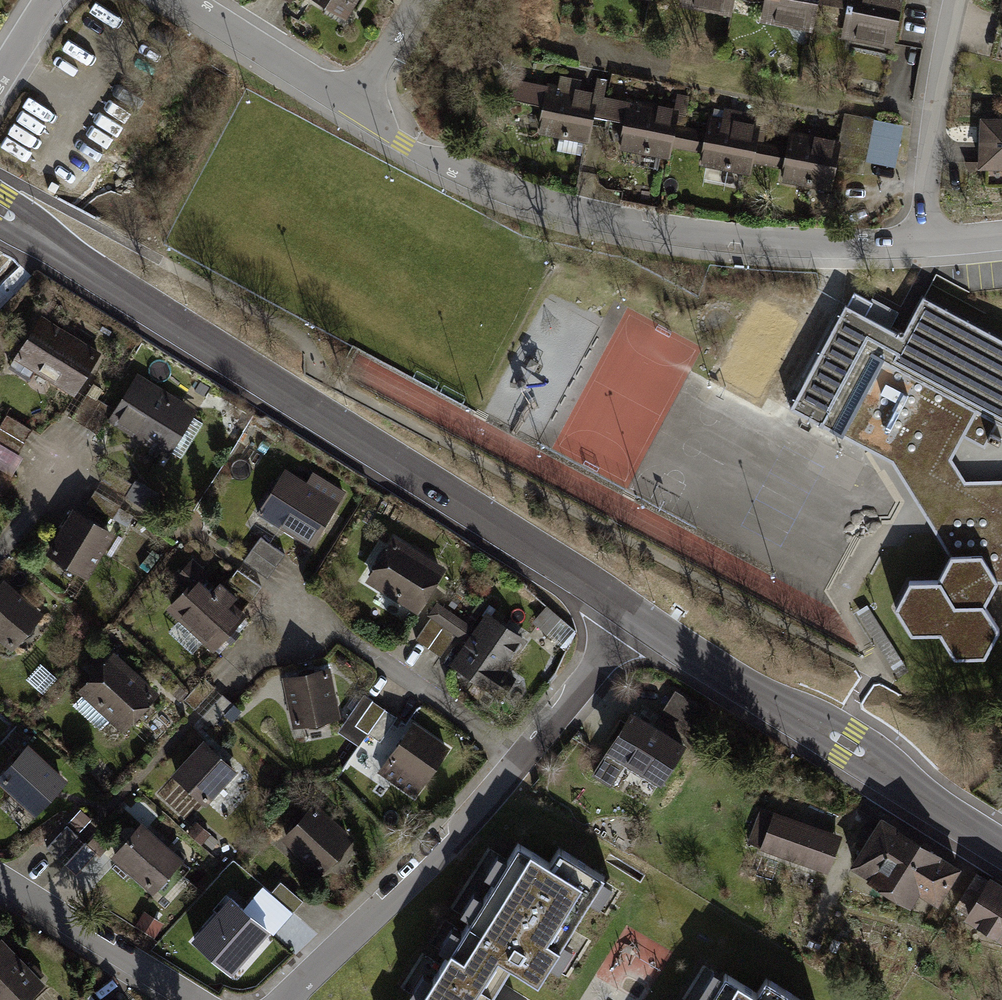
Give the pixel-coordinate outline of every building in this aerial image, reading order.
[(731,11),(733,0),(685,0),(684,2),(731,11)] [(812,27),(817,2),(817,0),(768,0),(765,17),(812,27)] [(893,43),(901,0),(817,0),(817,2),(851,9),(846,33),(858,36),(888,42),(893,43)] [(888,42),(858,36),(855,50),(885,55),(888,42)] [(885,55),(855,50),(852,63),(883,69),(885,55)] [(583,138),(587,139),(589,124),(595,95),(603,96),(607,79),(597,77),(594,94),(576,91),(577,81),(560,77),(558,87),(514,79),(510,99),(544,105),(540,130),(559,134),(556,150),(580,155),(583,138)] [(880,83),(850,77),(847,91),(877,97),(880,83)] [(621,146),(668,155),(670,143),(673,126),(676,111),(684,112),(688,95),(678,94),(675,110),(603,96),(595,95),(589,124),(605,127),(607,118),(625,121),(621,146)] [(702,161),(748,171),(751,159),(754,142),(757,127),(765,128),(769,111),(759,109),(756,126),(734,122),(736,112),(724,110),(722,119),(710,117),(707,133),(704,150),(702,161)] [(474,114),(465,111),(461,124),(471,127),(474,114)] [(874,119),(844,113),(841,127),(871,133),(874,119)] [(903,124),(874,119),(871,133),(866,160),(866,161),(895,167),(903,124)] [(983,120),(981,166),(1001,167),(1001,121),(983,120)] [(707,133),(673,126),(670,143),(704,150),(707,133)] [(871,133),(841,127),(838,142),(836,154),(866,160),(871,133)] [(783,177),(829,187),(833,168),(836,154),(838,142),(791,133),(788,149),(785,166),(783,177)] [(788,149),(754,142),(751,159),(785,166),(788,149)] [(866,160),(836,154),(833,168),(863,174),(866,161),(866,160)] [(51,181),(47,188),(55,192),(59,185),(51,181)] [(923,297),(902,336),(889,328),(896,315),(870,301),(863,315),(846,305),(791,407),(894,462),(897,455),(919,466),(942,424),(963,435),(984,446),(989,437),(998,443),(1000,437),(992,433),(997,421),(1001,424),(1001,339),(923,297)] [(36,367),(72,390),(95,354),(44,322),(29,346),(24,343),(9,366),(29,379),(36,367)] [(163,447),(186,411),(141,382),(118,419),(163,447)] [(84,426),(100,400),(87,393),(72,418),(84,426)] [(84,426),(97,433),(113,408),(100,400),(84,426)] [(24,442),(32,429),(6,414),(0,425),(0,428),(24,442)] [(894,462),(914,496),(936,533),(950,506),(980,505),(993,482),(1001,482),(1001,480),(965,481),(958,470),(951,458),(963,435),(942,424),(919,466),(897,455),(894,462)] [(24,442),(0,428),(0,445),(17,455),(24,442)] [(0,445),(0,467),(11,474),(21,458),(17,455),(0,445)] [(99,481),(125,497),(132,484),(107,469),(99,481)] [(280,522),(309,539),(332,502),(287,475),(273,496),(270,494),(258,513),(278,525),(280,522)] [(950,506),(936,533),(951,556),(939,581),(910,581),(896,607),(912,632),(940,632),(955,656),(985,655),(999,628),(984,605),(997,580),(1001,580),(1001,482),(993,482),(980,505),(950,506)] [(119,506),(94,490),(86,502),(112,518),(113,516),(118,507),(119,506)] [(153,511),(161,498),(152,493),(144,506),(153,511)] [(130,514),(118,507),(113,516),(124,523),(130,514)] [(74,513),(51,551),(86,573),(109,534),(74,513)] [(243,560),(267,578),(285,554),(261,537),(243,560)] [(371,577),(417,606),(440,570),(394,541),(371,577)] [(172,609),(211,645),(221,635),(229,642),(239,632),(230,624),(240,613),(228,603),(234,597),(219,583),(214,589),(201,578),(206,573),(193,561),(177,577),(191,589),(172,609)] [(228,581),(252,598),(261,586),(237,569),(228,581)] [(0,589),(0,635),(11,645),(38,613),(4,584),(0,589)] [(536,620),(566,647),(574,631),(547,607),(536,620)] [(445,623),(455,630),(462,621),(452,613),(445,623)] [(433,614),(416,639),(428,647),(445,623),(433,614)] [(500,697),(514,677),(502,669),(521,642),(486,617),(455,660),(478,676),(476,680),(500,697)] [(455,630),(445,623),(428,647),(440,656),(457,632),(455,630)] [(112,715),(123,725),(152,694),(113,658),(84,689),(86,691),(75,703),(84,711),(83,712),(100,727),(112,715)] [(286,679),(296,723),(336,715),(327,671),(286,679)] [(172,691),(182,700),(188,694),(178,685),(172,691)] [(682,730),(696,705),(675,692),(660,716),(682,730)] [(223,694),(202,716),(213,726),(233,704),(223,694)] [(368,733),(385,709),(373,700),(356,725),(368,733)] [(696,705),(682,730),(689,734),(704,710),(696,705)] [(368,733),(380,741),(397,717),(385,709),(368,733)] [(631,714),(610,748),(624,757),(661,780),(682,746),(631,714)] [(381,771),(414,794),(446,748),(413,726),(381,771)] [(176,773),(206,801),(233,771),(204,744),(176,773)] [(624,757),(610,748),(594,773),(608,783),(624,757)] [(28,749),(1,779),(35,810),(62,780),(28,749)] [(287,838),(320,868),(348,838),(315,807),(287,838)] [(70,822),(79,830),(89,819),(81,811),(70,822)] [(762,845),(772,818),(761,814),(751,841),(762,845)] [(795,826),(773,817),(772,818),(762,845),(828,870),(835,850),(792,834),(795,826)] [(882,821),(854,866),(871,877),(879,865),(899,878),(920,845),(882,821)] [(189,832),(201,842),(209,833),(197,823),(189,832)] [(47,847),(58,857),(77,835),(66,825),(47,847)] [(142,826),(115,856),(149,886),(176,856),(142,826)] [(65,864),(76,874),(96,853),(99,856),(105,849),(93,839),(88,845),(85,842),(65,864)] [(549,862),(518,843),(443,963),(493,994),(511,965),(538,982),(604,876),(558,848),(549,862)] [(957,868),(920,845),(899,878),(937,902),(957,868)] [(991,881),(990,882),(977,874),(957,906),(970,915),(969,916),(1001,936),(1001,888),(991,881)] [(271,892),(293,912),(303,901),(281,881),(271,892)] [(261,903),(283,923),(293,912),(271,892),(261,903)] [(213,907),(193,931),(199,936),(202,932),(228,955),(257,922),(260,925),(260,924),(264,926),(267,923),(267,921),(255,910),(251,915),(231,898),(219,912),(213,907)] [(151,934),(159,921),(147,914),(139,927),(151,934)] [(14,999),(20,999),(38,983),(2,945),(0,946),(0,993),(4,990),(14,999)] [(443,963),(419,999),(489,999),(493,994),(443,963)] [(35,979),(42,973),(34,964),(27,971),(35,979)] [(766,978),(756,992),(725,973),(708,999),(802,999),(766,978)]
